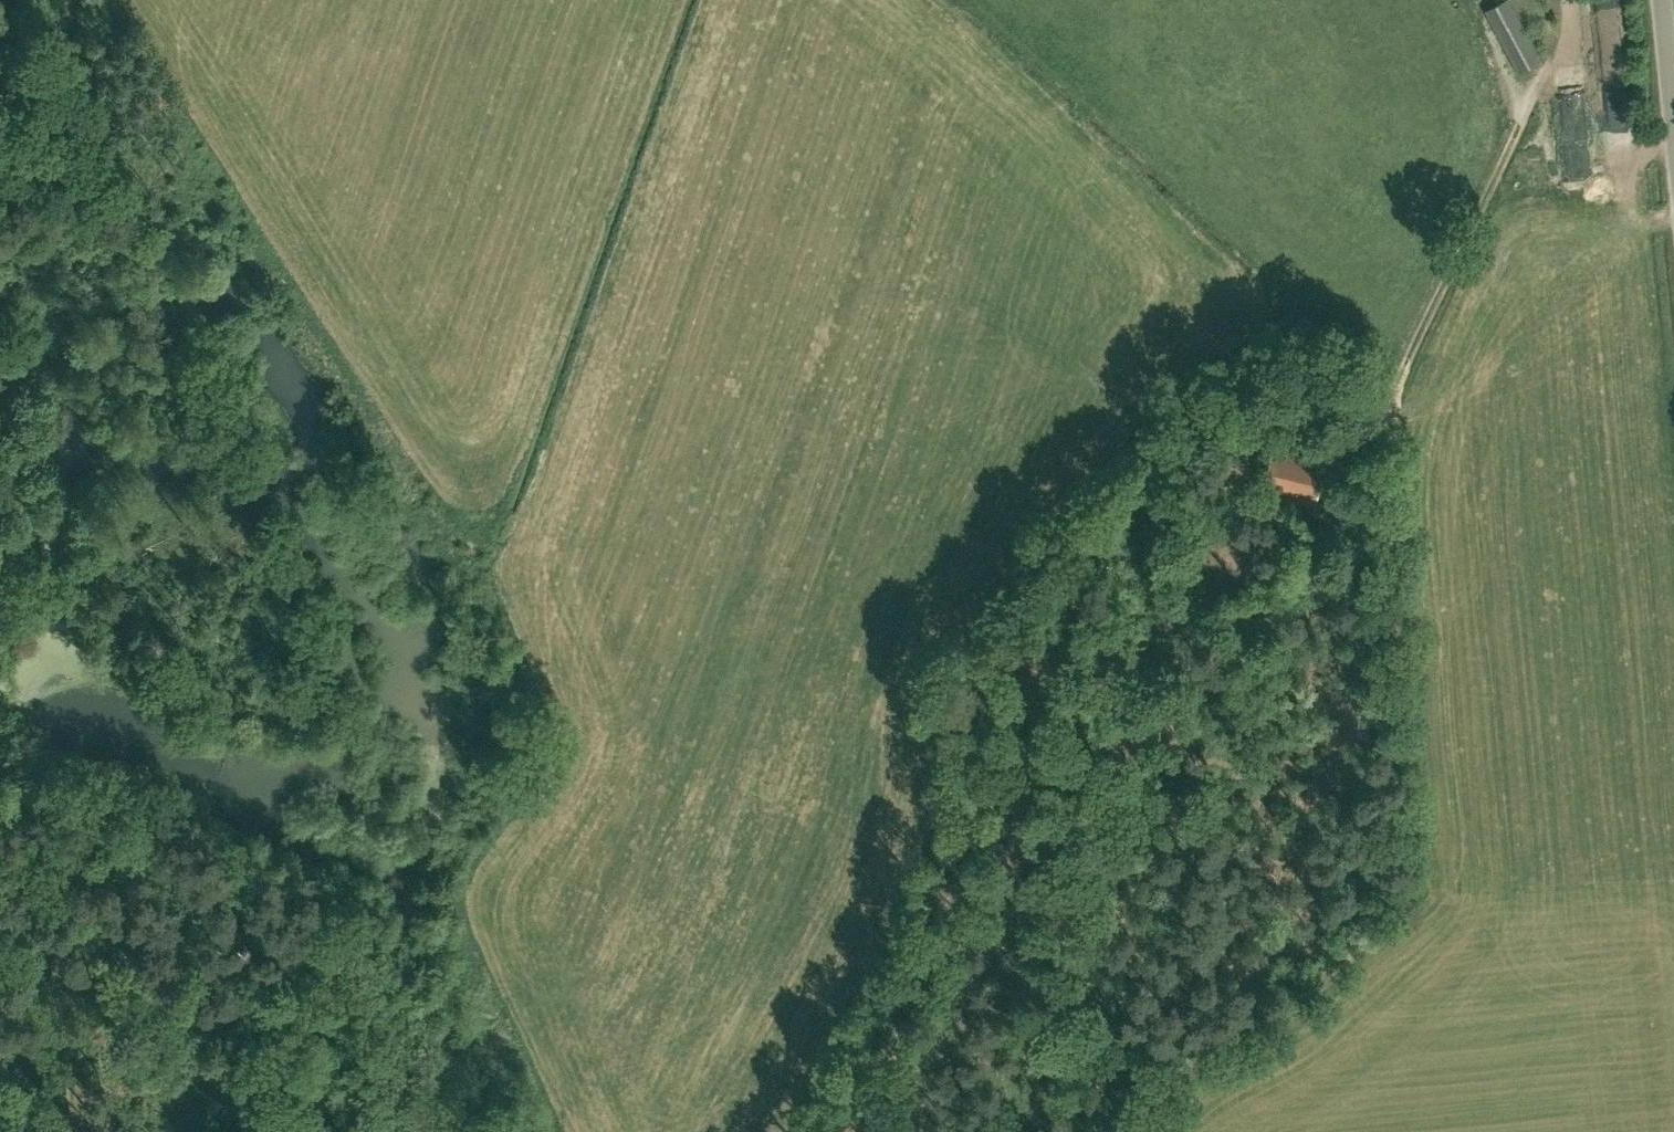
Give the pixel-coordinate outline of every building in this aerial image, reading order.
[(1520,72),(1542,60),(1509,0),(1504,0),(1487,9),(1520,72)] [(1614,111),(1610,137),(1630,140),(1634,114),(1614,111)] [(1315,507),(1328,449),(1277,437),(1264,495),(1315,507)]
